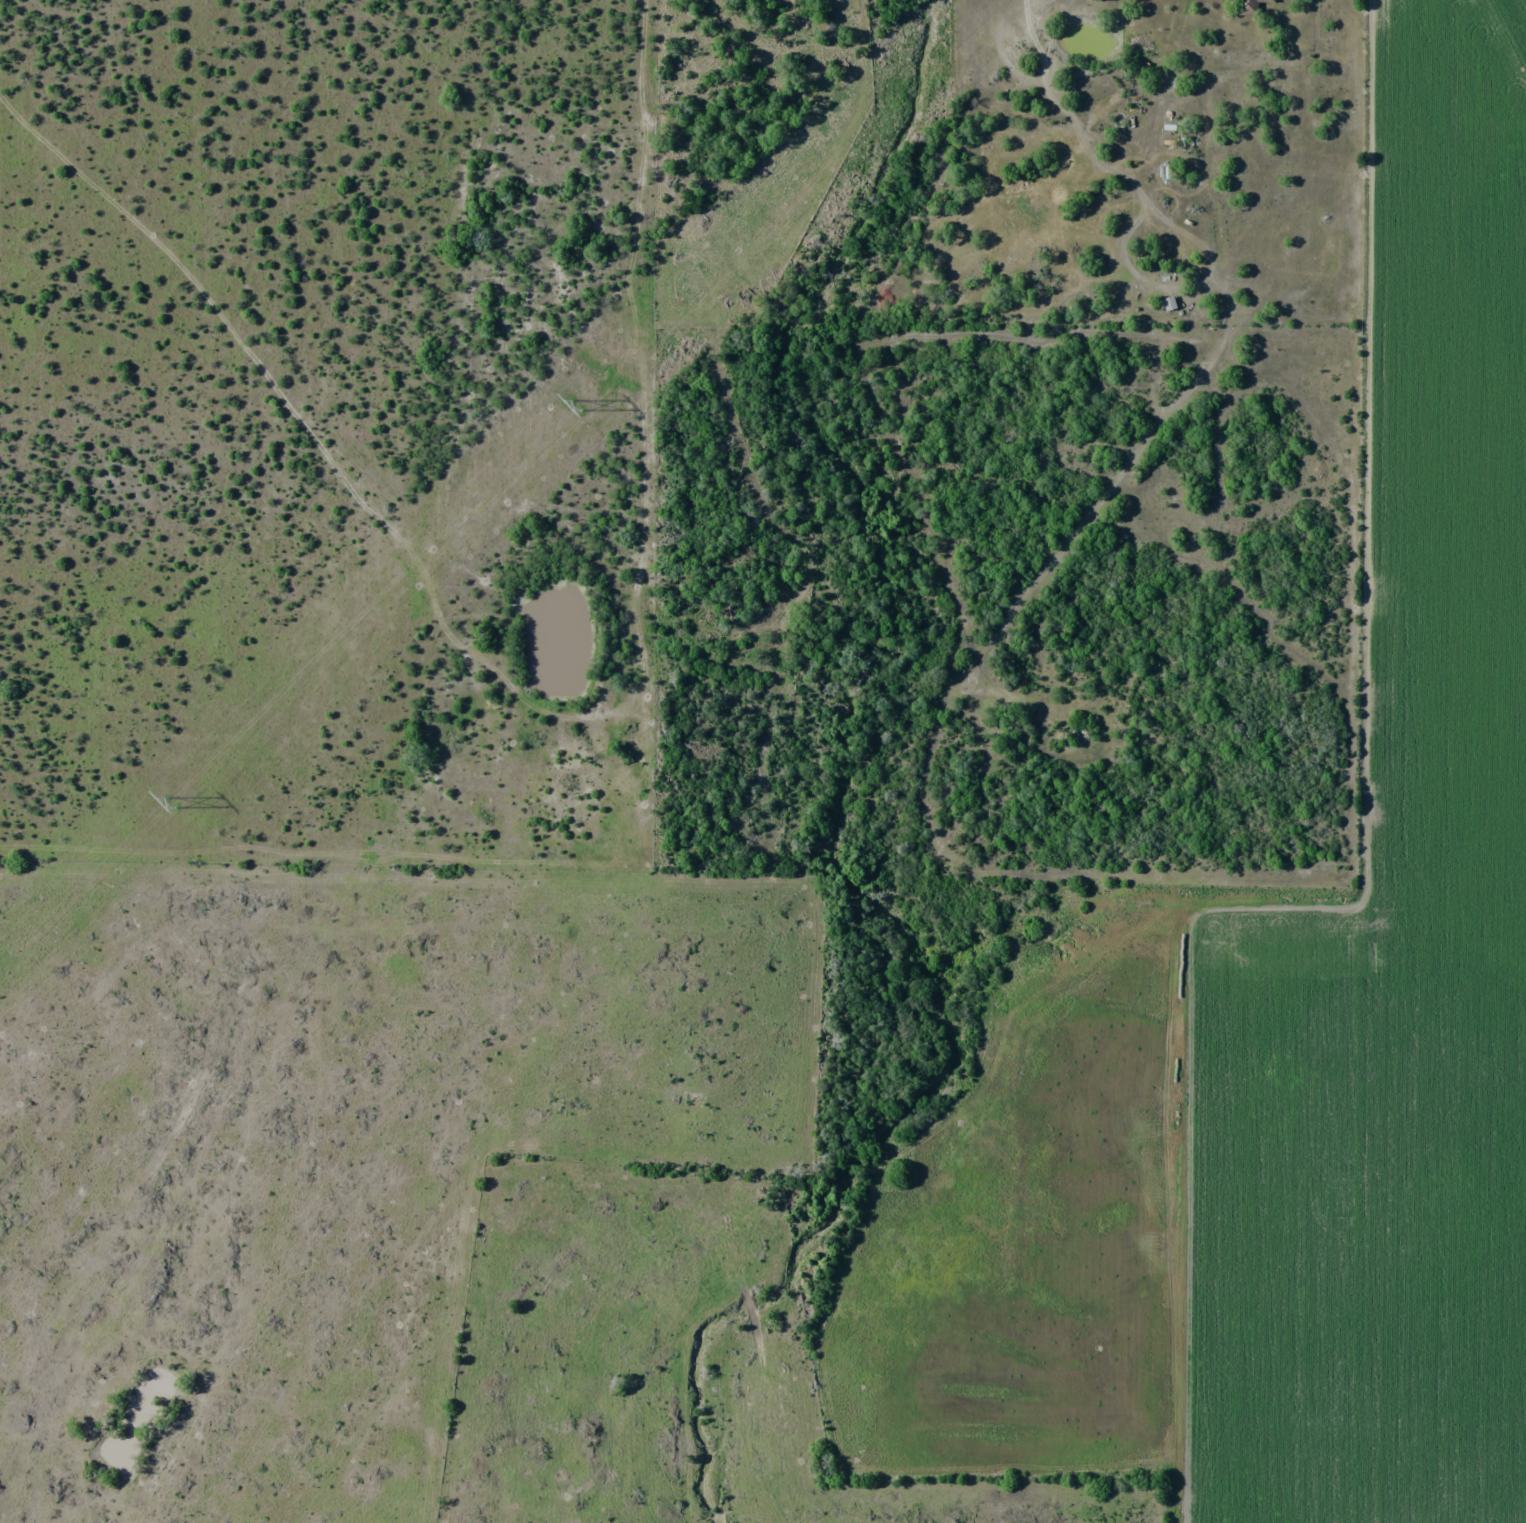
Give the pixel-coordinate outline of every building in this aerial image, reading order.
[(1273,0),(1238,0),(1238,15),(1256,15),(1256,3),(1273,3),(1273,0)]
